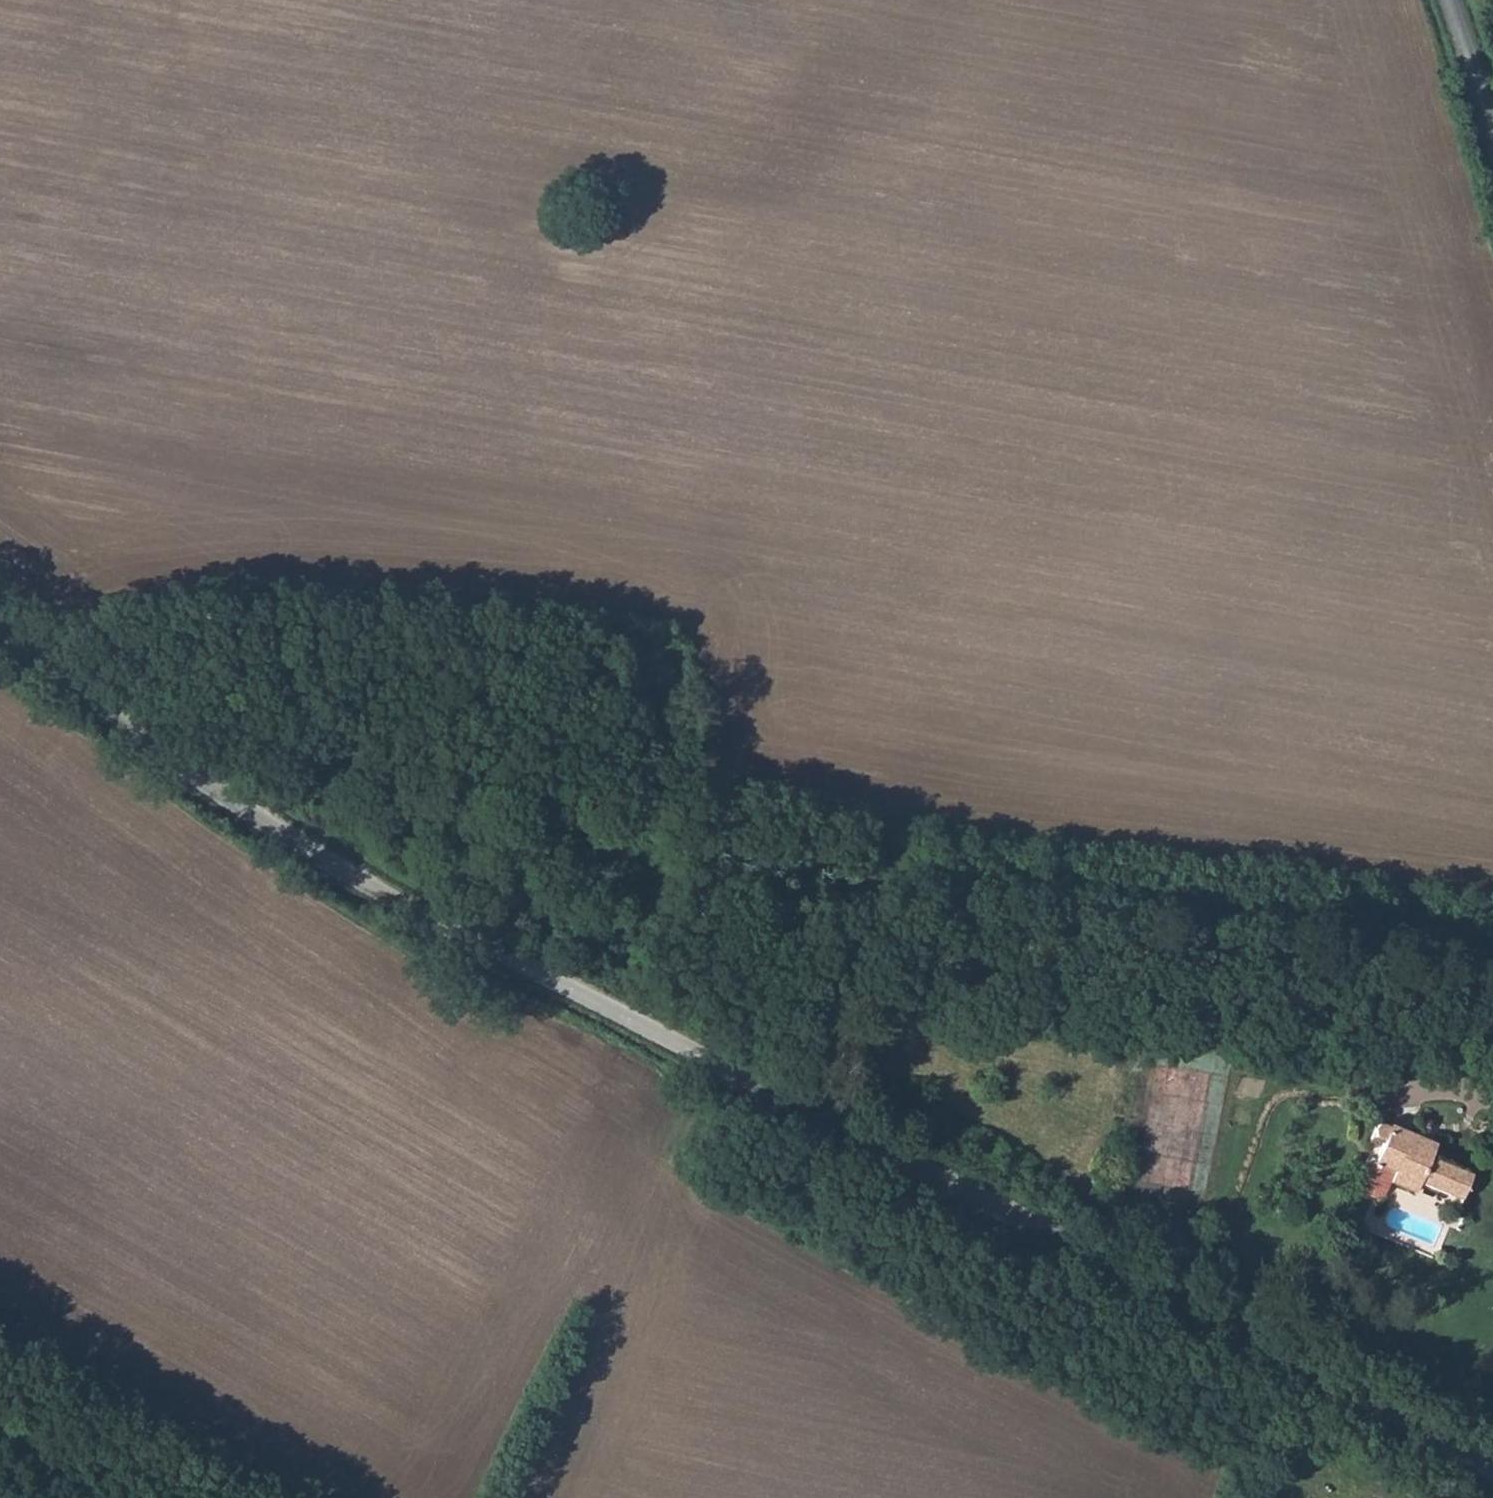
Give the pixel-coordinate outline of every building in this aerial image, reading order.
[(1382,1143),(1374,1162),(1393,1170),(1389,1181),(1414,1192),(1419,1181),(1460,1198),(1471,1173),(1429,1156),(1435,1142),(1390,1123),(1382,1143)]
